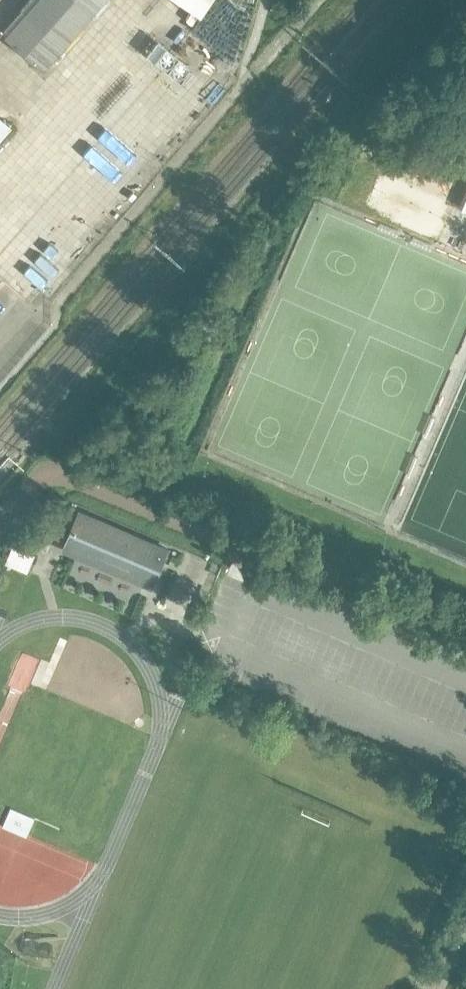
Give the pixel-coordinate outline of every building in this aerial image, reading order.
[(99,0),(33,0),(5,33),(43,66),(99,0)] [(128,61),(159,102),(175,90),(143,50),(128,61)] [(129,148),(156,118),(132,96),(104,126),(129,148)] [(9,122),(0,114),(0,133),(9,122)] [(98,142),(89,154),(114,174),(123,162),(98,142)] [(152,588),(168,549),(80,511),(63,550),(152,588)]
